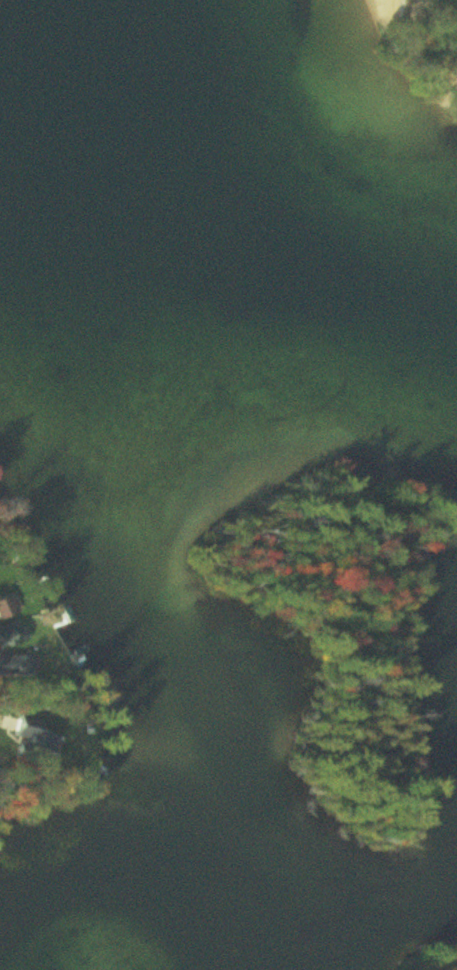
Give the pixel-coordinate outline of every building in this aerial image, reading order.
[(14,594),(0,601),(0,622),(1,623),(23,613),(14,594)] [(23,624),(0,630),(0,642),(3,651),(34,642),(30,629),(24,630),(23,624)] [(38,675),(38,656),(0,656),(0,675),(38,675)]
